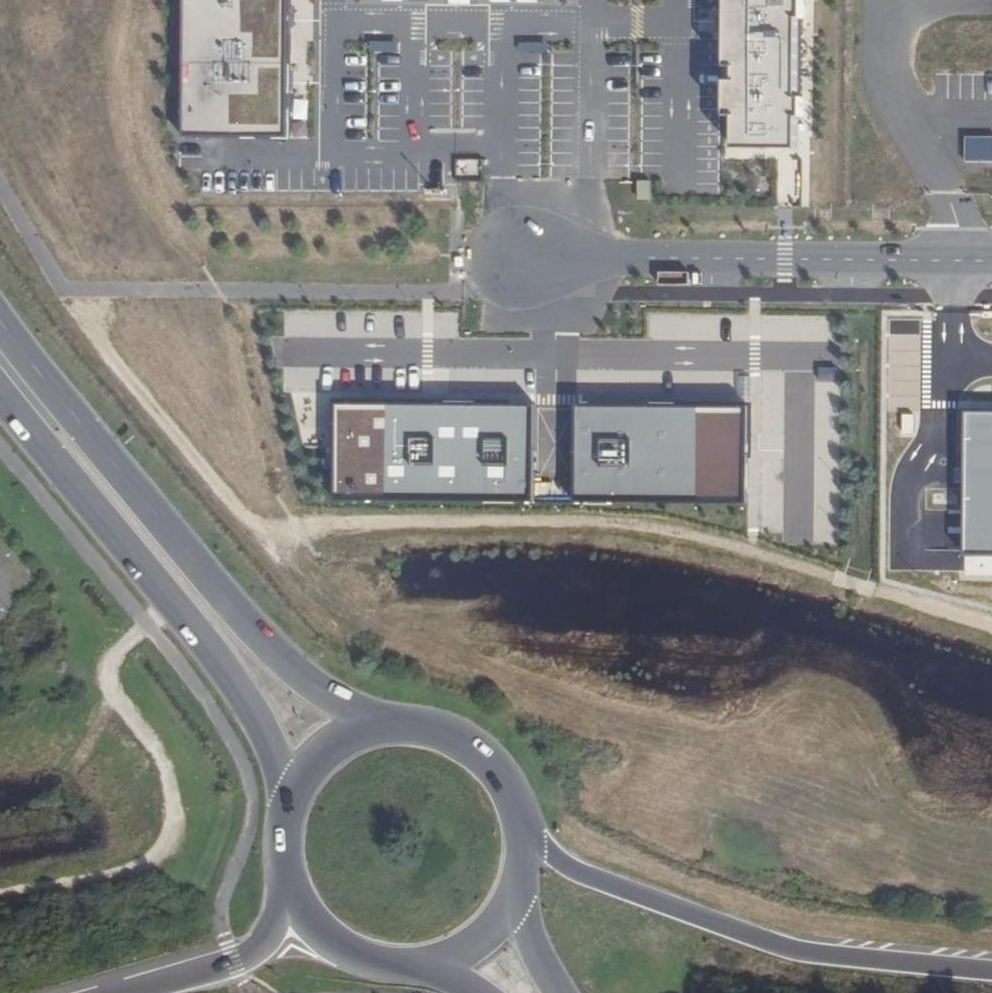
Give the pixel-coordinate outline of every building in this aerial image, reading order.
[(184,138),(290,139),(291,0),(186,0),(184,138)] [(728,17),(724,17),(724,33),(728,33),(727,117),(735,117),(735,149),(798,150),(799,117),(804,117),(804,98),(799,99),(799,19),(804,19),(805,0),(728,0),(728,17)] [(697,86),(718,85),(718,73),(697,73),(697,86)] [(697,98),(718,98),(718,85),(697,86),(697,98)] [(697,110),(719,110),(718,98),(697,98),(697,110)] [(697,123),(719,123),(719,110),(697,110),(697,123)] [(697,135),(719,135),(719,123),(697,123),(697,135)] [(697,147),(719,147),(719,135),(697,135),(697,147)] [(965,139),(965,162),(991,163),(991,140),(965,139)] [(697,160),(719,160),(719,147),(697,147),(697,160)] [(698,172),(719,172),(719,160),(697,160),(698,172)] [(698,184),(719,184),(719,172),(698,172),(698,184)] [(652,180),(636,180),(636,200),(651,200),(652,180)] [(698,197),(719,197),(719,184),(698,184),(698,197)] [(535,502),(536,404),(465,404),(338,403),(337,500),(535,502)] [(590,405),(576,405),(575,502),(749,504),(749,465),(749,406),(731,406),(623,405),(590,405)] [(966,412),(965,556),(991,556),(991,412),(966,412)]
